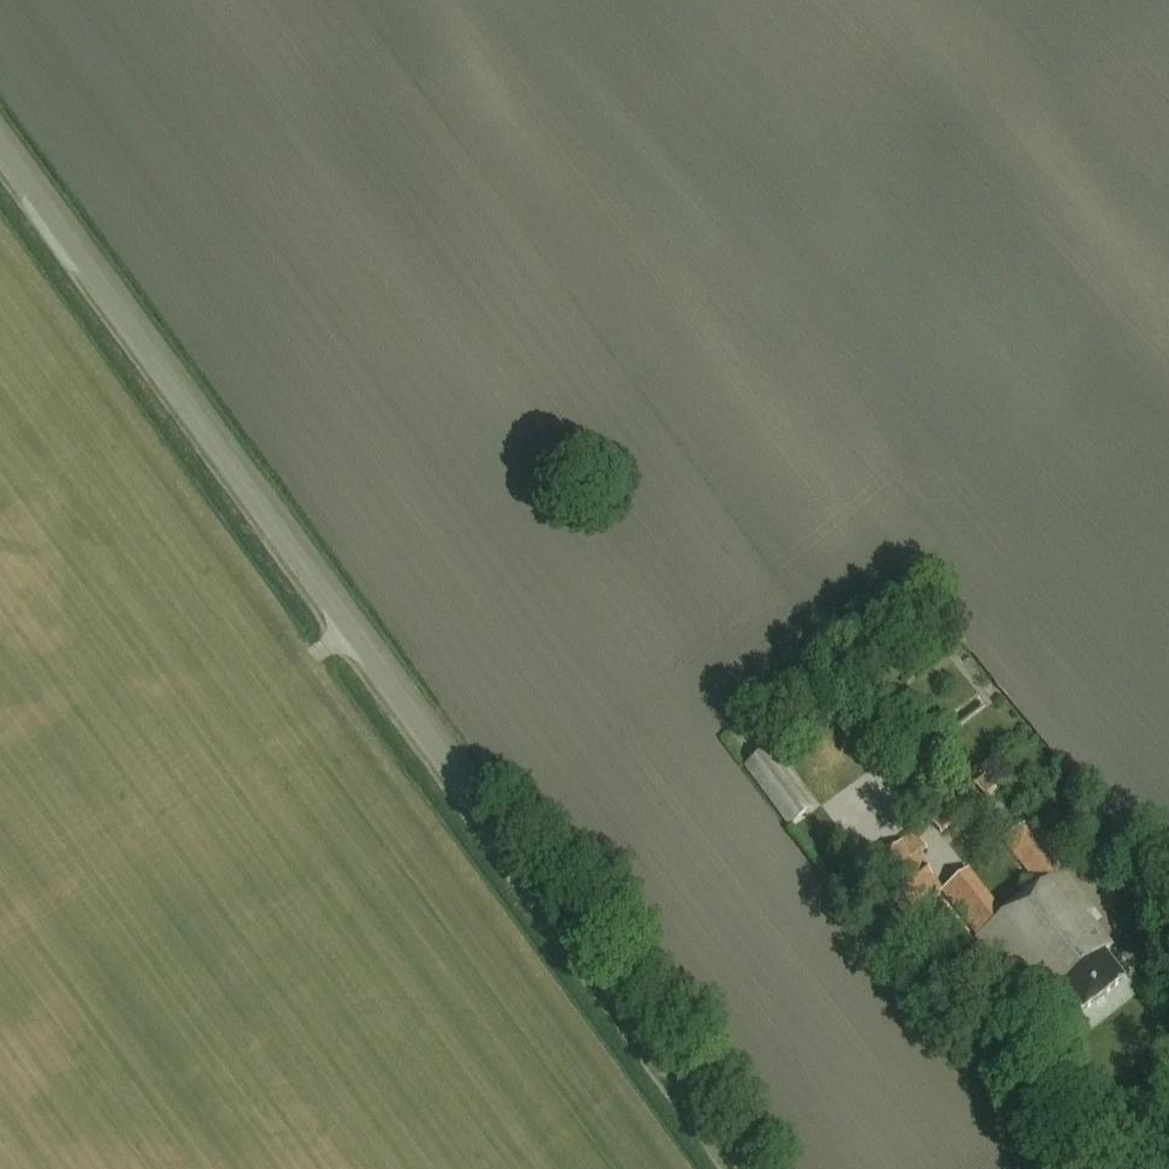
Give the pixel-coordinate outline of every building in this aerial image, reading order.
[(774,745),(747,766),(795,826),(821,806),(774,745)] [(990,772),(978,781),(990,796),(1002,787),(990,772)] [(963,795),(930,821),(941,835),(953,826),(957,832),(967,824),(962,819),(974,809),(963,795)] [(899,846),(866,872),(906,922),(942,894),(1019,993),(1027,991),(1042,1005),(1055,995),(1074,1020),(1122,983),(1102,958),(1110,951),(1085,919),(1092,914),(1024,827),(999,846),(1035,890),(1002,916),(967,872),(938,895),(899,846)]
